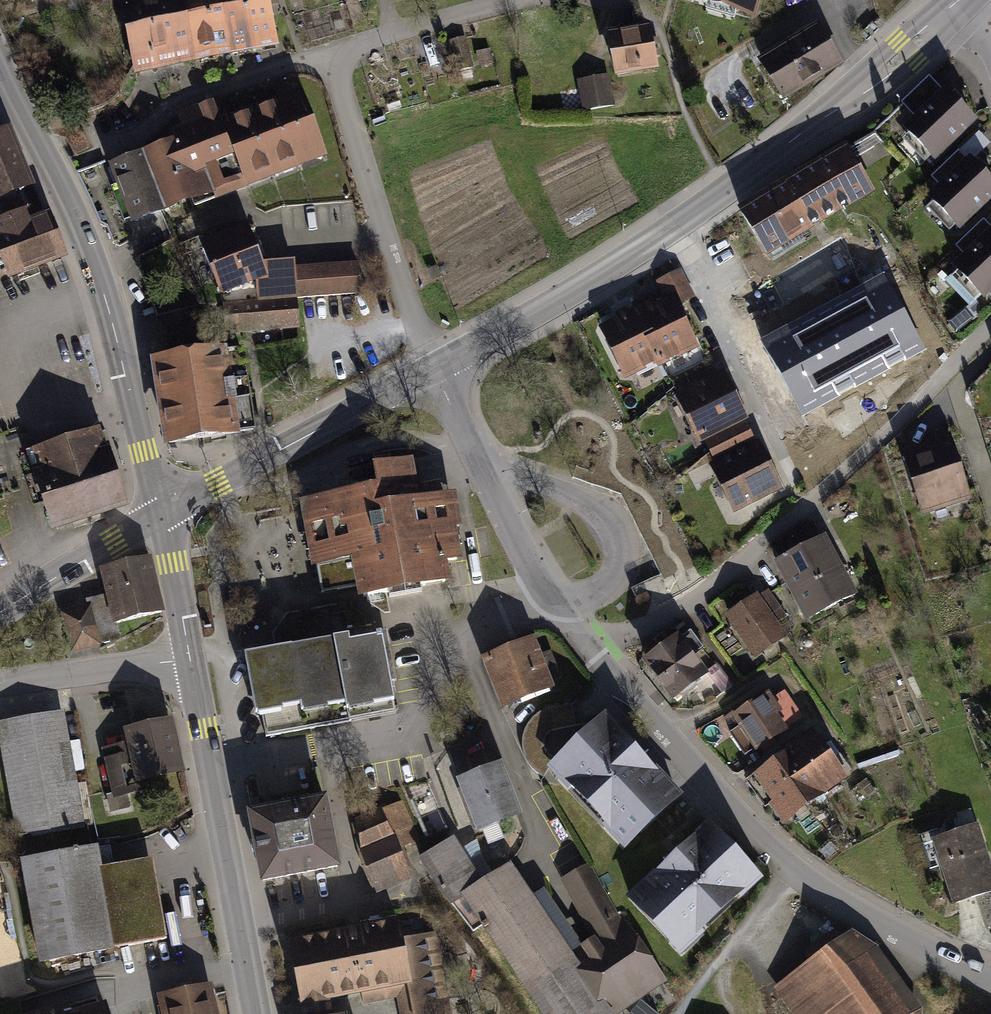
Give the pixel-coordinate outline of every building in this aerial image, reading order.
[(133,67),(136,66),(135,58),(191,47),(182,0),(119,0),(133,67)] [(191,47),(198,45),(200,54),(230,49),(224,18),(227,17),(223,0),(182,0),(191,47)] [(227,17),(224,18),(230,49),(252,45),(244,2),(254,0),(223,0),(227,17)] [(252,45),(276,41),(268,0),(254,0),(244,2),(252,45)] [(753,10),(756,0),(717,0),(753,10)] [(617,74),(655,67),(653,56),(660,55),(657,40),(650,41),(648,30),(610,37),(617,74)] [(838,62),(817,30),(762,64),(783,97),(838,62)] [(465,38),(449,41),(456,71),(472,67),(465,38)] [(584,110),(613,105),(608,75),(578,81),(584,110)] [(933,158),(973,120),(947,93),(944,95),(928,79),(903,103),(919,119),(907,131),(933,158)] [(301,96),(276,105),(297,158),(321,149),(301,96)] [(217,100),(199,108),(229,184),(244,178),(245,178),(247,177),(227,124),(217,100)] [(276,105),(251,115),(272,168),(297,158),(276,105)] [(229,184),(199,108),(182,114),(191,137),(212,189),(212,190),(229,184)] [(67,136),(77,153),(88,147),(71,116),(66,116),(60,116),(55,115),(51,114),(48,112),(59,134),(67,136)] [(251,115),(227,124),(247,177),(272,168),(251,115)] [(959,153),(969,164),(976,157),(989,144),(979,133),(959,153)] [(15,160),(4,135),(0,136),(0,167),(15,160)] [(168,206),(212,189),(191,137),(148,154),(168,206)] [(846,150),(775,193),(799,232),(870,189),(846,150)] [(990,195),(990,182),(978,169),(983,165),(976,157),(969,164),(959,153),(933,178),(944,188),(932,200),(957,227),(990,195)] [(168,206),(148,154),(140,158),(160,210),(168,206)] [(134,220),(160,210),(140,158),(114,168),(121,186),(113,188),(118,201),(125,198),(134,220)] [(19,189),(26,186),(15,160),(0,167),(0,197),(19,189)] [(63,255),(48,217),(43,219),(38,206),(28,210),(19,189),(0,197),(0,223),(0,224),(0,254),(9,276),(63,255)] [(775,193),(742,213),(766,252),(767,252),(772,261),(804,241),(799,232),(775,193)] [(983,222),(958,246),(968,257),(956,269),(982,296),(990,287),(990,230),(983,222)] [(248,230),(203,247),(220,292),(256,277),(259,300),(296,297),(293,267),(293,262),(261,265),(248,230)] [(359,293),(357,263),(293,267),(296,297),(359,293)] [(658,281),(668,302),(671,308),(689,299),(676,272),(658,281)] [(882,272),(759,341),(802,417),(925,348),(882,272)] [(296,297),(259,300),(224,304),(226,332),(298,325),(296,297)] [(668,302),(638,317),(659,358),(660,362),(691,347),(671,308),(668,302)] [(959,329),(971,319),(964,311),(953,321),(959,329)] [(659,358),(638,317),(636,313),(606,328),(628,373),(659,358)] [(157,362),(169,442),(253,429),(242,353),(239,350),(157,362)] [(722,376),(683,395),(703,437),(714,431),(721,446),(728,442),(721,428),(743,417),(722,376)] [(626,417),(638,411),(631,398),(620,404),(626,417)] [(743,417),(721,428),(728,442),(750,431),(743,417)] [(728,442),(721,446),(728,460),(757,446),(750,431),(728,442)] [(53,528),(125,505),(107,449),(101,451),(95,434),(70,442),(71,445),(41,454),(39,449),(27,453),(34,474),(36,474),(53,528)] [(911,455),(928,507),(965,495),(948,443),(911,455)] [(710,451),(738,506),(777,487),(757,446),(728,460),(721,446),(710,451)] [(379,488),(305,502),(322,592),(361,585),(363,596),(445,581),(441,562),(456,559),(445,497),(415,502),(408,463),(375,469),(379,488)] [(792,534),(831,606),(852,595),(812,523),(792,534)] [(831,606),(792,534),(772,545),(788,575),(782,579),(790,592),(796,589),(811,617),(831,606)] [(148,558),(102,569),(108,594),(115,623),(161,612),(148,558)] [(767,591),(731,617),(756,653),(781,636),(770,621),(782,613),(767,591)] [(87,598),(89,607),(99,644),(119,639),(115,623),(108,594),(87,598)] [(291,647),(244,656),(255,713),(261,712),(266,736),(395,713),(380,631),(372,633),(370,624),(365,625),(364,616),(353,608),(346,609),(345,603),(286,614),(280,623),(282,632),(288,631),(291,647)] [(89,607),(62,614),(72,651),(99,644),(89,607)] [(690,630),(647,662),(677,701),(681,698),(677,693),(702,674),(690,657),(703,647),(690,630)] [(531,642),(487,659),(504,704),(549,687),(531,642)] [(717,663),(705,672),(721,694),(733,685),(717,663)] [(785,692),(771,701),(777,710),(771,714),(782,731),(802,717),(785,692)] [(767,695),(728,721),(735,730),(730,733),(745,754),(757,746),(758,747),(782,731),(771,714),(777,710),(771,701),(767,695)] [(0,726),(0,731),(19,837),(82,826),(61,715),(0,726)] [(604,718),(562,757),(579,775),(570,784),(608,824),(617,816),(635,835),(677,795),(604,718)] [(169,723),(128,732),(131,744),(106,749),(116,794),(108,796),(111,810),(128,806),(125,794),(155,787),(153,776),(180,770),(169,723)] [(810,735),(795,746),(811,768),(806,771),(822,792),(842,778),(841,777),(851,770),(839,754),(835,758),(831,753),(826,757),(810,735)] [(786,753),(775,760),(806,803),(822,792),(806,771),(811,768),(795,746),(791,749),(788,745),(783,749),(786,753)] [(471,779),(463,782),(465,788),(460,790),(469,813),(474,811),(480,827),(516,813),(492,753),(465,763),(471,779)] [(775,760),(747,781),(765,806),(773,800),(786,818),(806,803),(775,760)] [(850,791),(859,803),(874,791),(866,780),(850,791)] [(324,799),(249,813),(262,880),(337,866),(324,799)] [(367,865),(377,887),(407,874),(396,849),(415,840),(398,803),(357,822),(367,865)] [(82,826),(19,837),(23,862),(87,850),(83,825),(82,826)] [(749,867),(709,825),(631,898),(671,940),(690,922),(699,931),(739,893),(731,884),(749,867)] [(975,826),(940,837),(948,861),(942,862),(955,902),(990,891),(990,874),(989,868),(990,868),(987,858),(986,858),(975,826)] [(547,1013),(611,1013),(660,980),(620,922),(588,868),(565,881),(596,936),(568,955),(508,868),(480,885),(451,839),(421,859),(440,891),(451,904),(473,931),(478,928),(480,929),(482,929),(483,929),(485,928),(487,926),(547,1013)] [(87,850),(23,862),(41,961),(166,938),(152,858),(98,868),(95,849),(87,850)] [(290,943),(304,1013),(329,1013),(328,1009),(326,997),(385,986),(403,983),(405,990),(409,989),(414,1013),(448,1013),(433,935),(401,941),(398,923),(375,927),(290,943)] [(797,1013),(907,1013),(865,955),(846,940),(815,963),(814,962),(779,988),(797,1013)] [(166,1013),(214,1013),(208,988),(162,998),(166,1013)]
